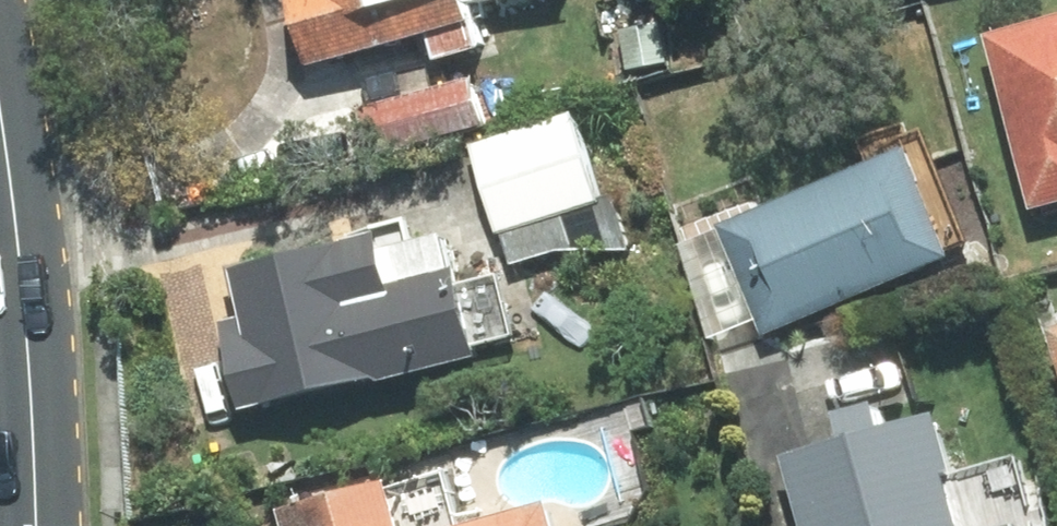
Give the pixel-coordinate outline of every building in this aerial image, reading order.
[(487,7),(512,0),(302,0),(320,59),(434,24),(449,70),(502,54),(487,7)] [(1003,33),(1041,214),(1056,211),(1056,22),(1003,33)] [(505,72),(368,107),(383,163),(519,128),(505,72)] [(605,207),(616,204),(593,117),(480,147),(505,240),(512,238),(519,265),(614,239),(605,207)] [(924,151),(734,223),(774,330),(965,258),(924,151)] [(281,403),(426,373),(493,358),(467,238),(400,252),(397,240),(248,271),(258,320),(234,325),(252,410),(281,403)] [(799,456),(817,525),(980,525),(951,417),(799,456)] [(293,513),(296,525),(469,525),(455,472),(293,513)] [(559,504),(472,525),(564,525),(559,504)]
